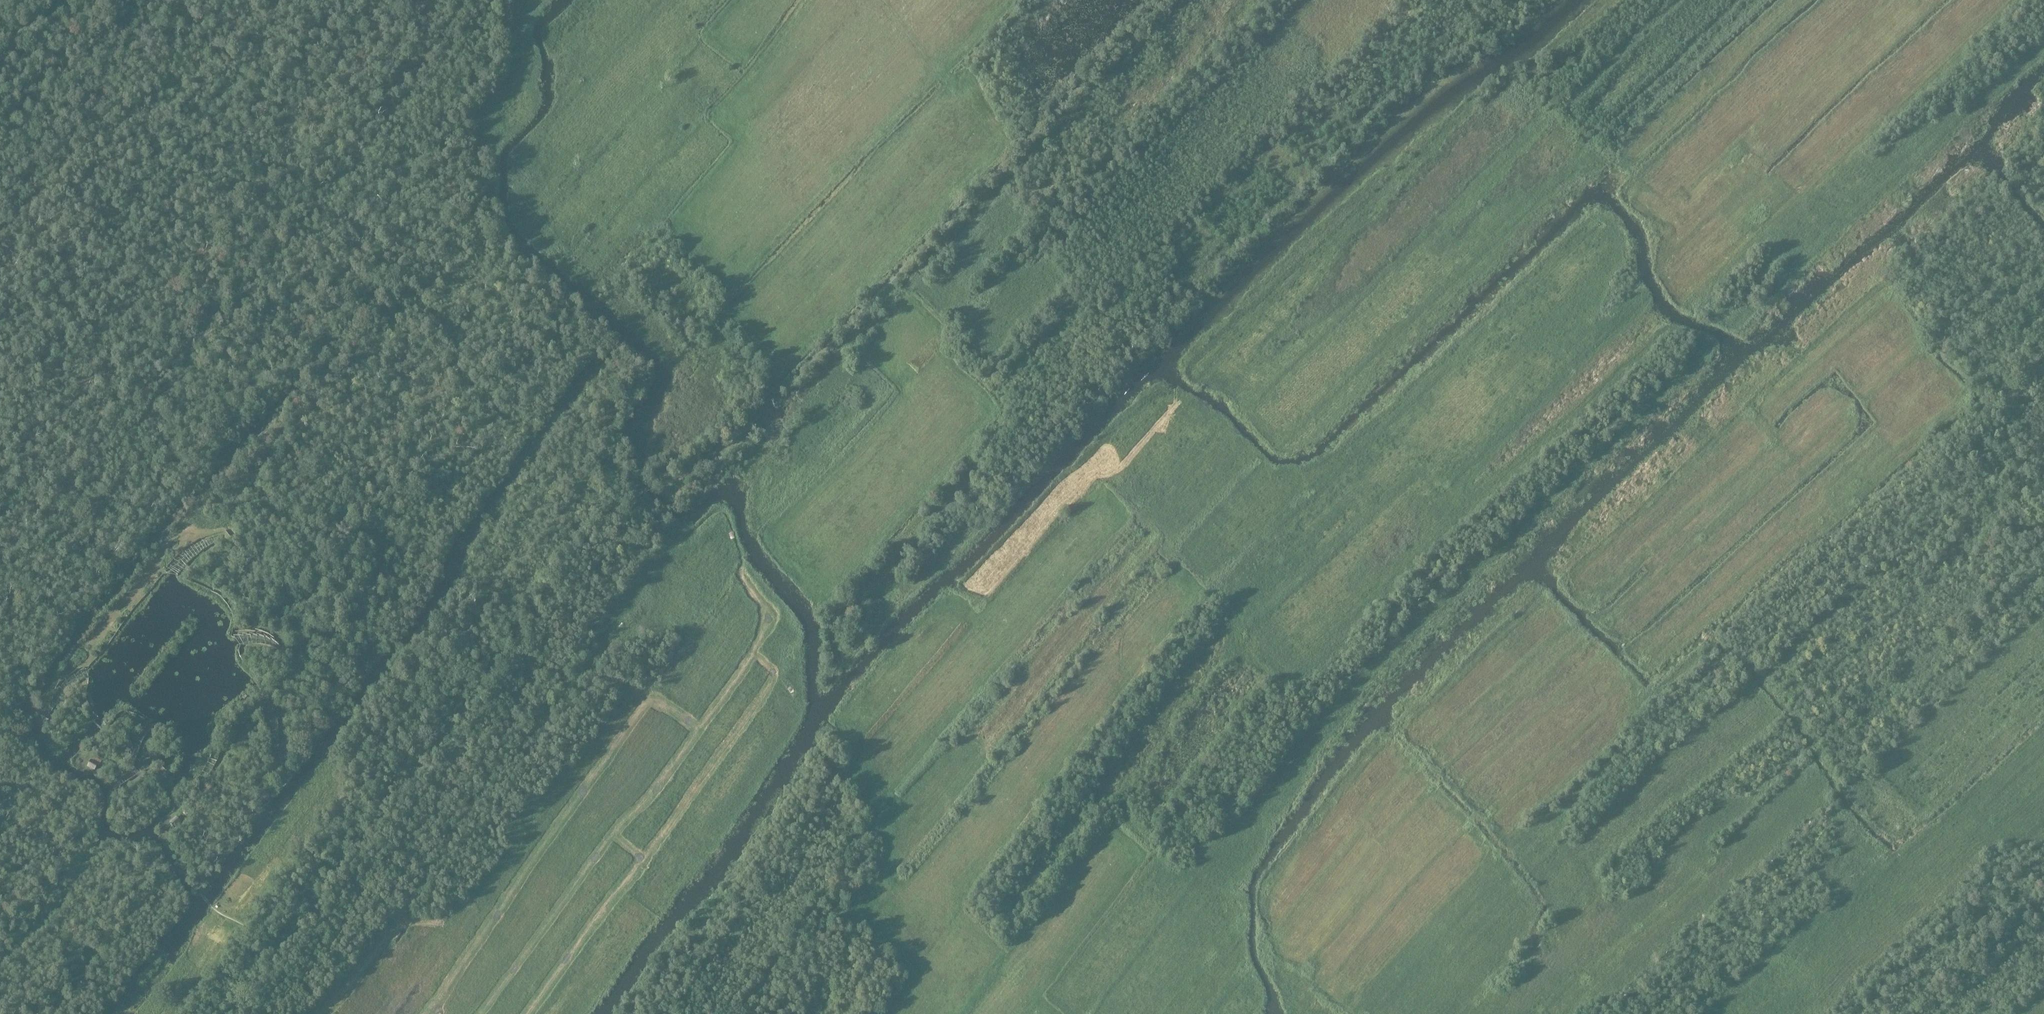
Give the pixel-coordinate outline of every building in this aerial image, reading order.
[(85,771),(93,774),(95,767),(87,764),(85,771)] [(174,829),(181,822),(176,817),(169,824),(174,829)]
